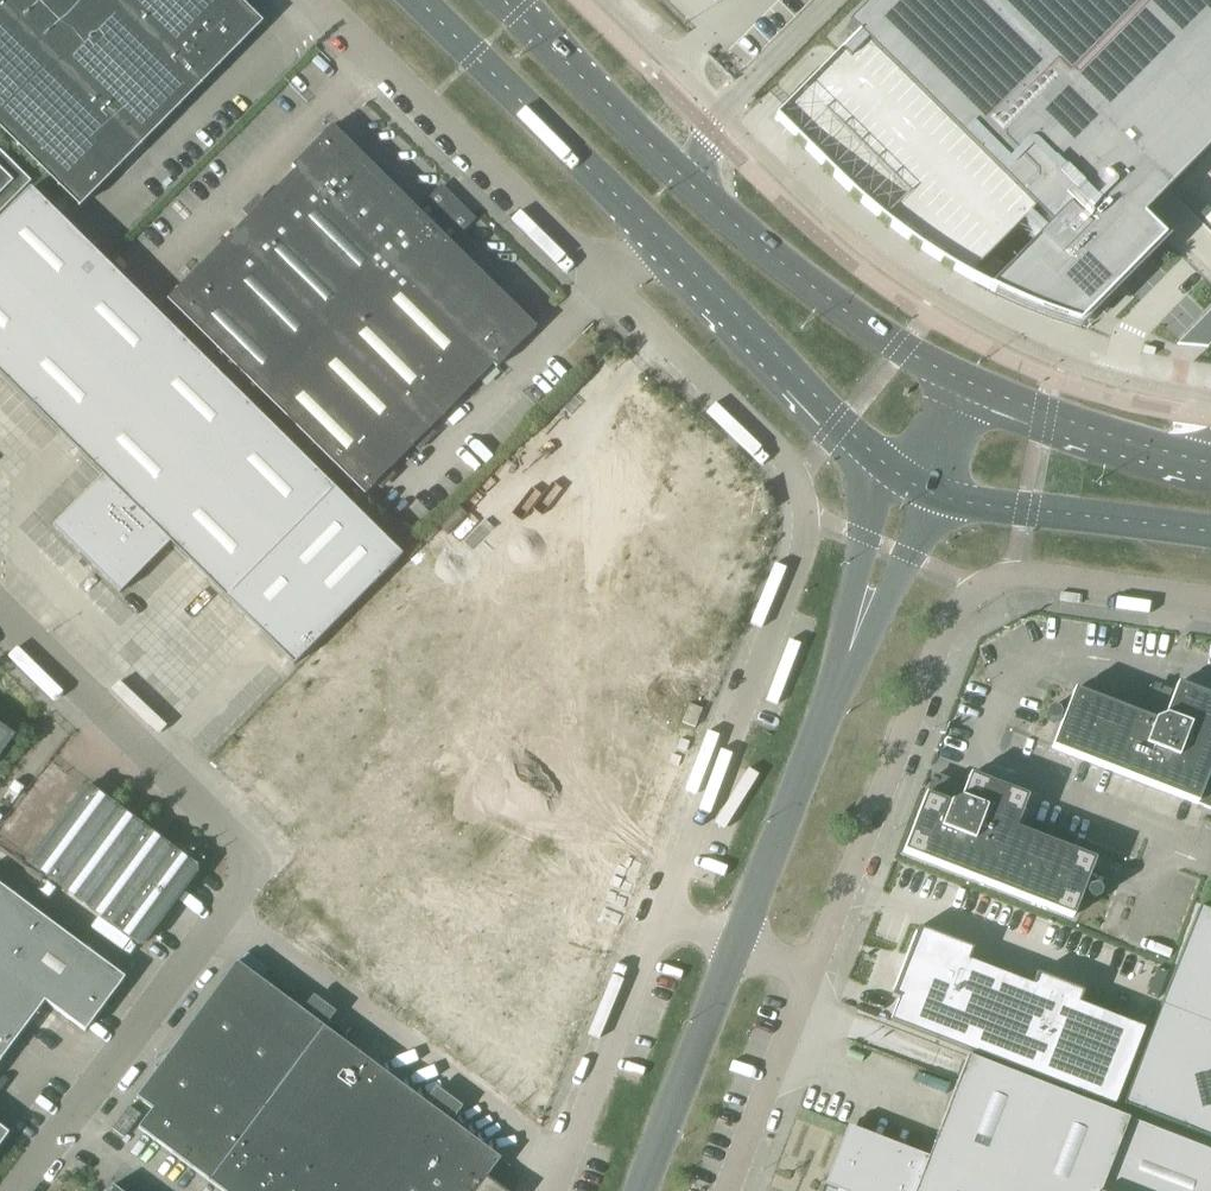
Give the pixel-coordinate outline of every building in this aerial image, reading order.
[(0,126),(0,128),(18,145),(16,146),(18,148),(19,147),(38,165),(37,166),(39,168),(40,166),(58,185),(57,186),(59,187),(60,187),(78,205),(77,206),(79,208),(80,206),(79,205),(97,186),(99,187),(100,186),(99,185),(117,166),(119,167),(120,166),(119,164),(137,146),(139,147),(140,145),(139,144),(157,126),(159,127),(160,125),(159,124),(178,105),(179,107),(180,105),(179,104),(198,85),(199,86),(200,85),(199,83),(218,65),(219,66),(220,64),(219,63),(238,45),(239,46),(240,44),(239,43),(258,24),(259,26),(261,24),(259,22),(258,23),(239,5),(240,4),(239,2),(237,3),(234,0),(122,0),(0,126)] [(122,0),(0,0),(0,126),(122,0)] [(987,289),(990,291),(998,295),(998,294),(1009,299),(1021,305),(1033,309),(1053,317),(1053,318),(1069,323),(1070,323),(1079,326),(1096,309),(1096,310),(1105,301),(1105,300),(1161,243),(1140,223),(1210,150),(1210,0),(875,0),(846,29),(1048,228),(1035,241),(987,289)] [(295,171),(261,206),(360,301),(433,227),(331,127),(291,167),(295,171)] [(0,153),(0,213),(30,182),(0,153)] [(93,569),(119,595),(138,575),(169,544),(172,547),(187,562),(191,566),(225,600),(334,490),(30,189),(0,219),(0,377),(58,435),(78,455),(84,460),(100,476),(101,477),(101,478),(79,499),(51,528),(77,553),(93,569)] [(166,301),(265,398),(360,301),(261,206),(179,289),(178,289),(166,301)] [(433,227),(360,301),(460,398),(492,365),(495,369),(536,328),(433,227)] [(360,301),(265,398),(364,496),(376,484),(375,483),(460,398),(360,301)] [(334,490),(225,600),(259,633),(293,666),(401,557),(334,490)] [(1056,722),(1061,724),(1051,748),(1052,749),(1210,810),(1210,697),(1178,684),(1177,684),(1176,685),(1166,711),(1163,710),(1162,707),(1149,713),(1150,716),(1149,719),(1075,690),(1074,690),(1073,690),(1073,691),(1064,714),(1059,713),(1058,710),(1053,708),(1048,710),(1046,716),(1048,721),(1053,723),(1056,722)] [(682,723),(695,728),(702,710),(689,705),(682,723)] [(14,737),(0,726),(0,756),(14,737)] [(926,794),(925,795),(903,852),(903,853),(1072,919),(1073,918),(1082,894),(1087,896),(1089,899),(1094,901),(1099,898),(1101,893),(1099,888),(1094,886),(1091,887),(1086,885),(1095,862),(1095,861),(1095,860),(1094,860),(1015,829),(1017,824),(1018,824),(1018,823),(1028,798),(1028,797),(1027,797),(970,775),(969,775),(962,794),(959,793),(958,790),(945,796),(946,799),(945,802),(927,795),(926,794)] [(86,788),(29,863),(141,946),(197,871),(168,849),(167,851),(141,831),(142,830),(140,829),(139,830),(113,811),(114,810),(86,788)] [(44,1002),(84,1032),(124,979),(0,886),(0,1061),(44,1002)] [(1159,1008),(1210,1028),(1210,914),(1198,909),(1174,969),(1159,1008)] [(898,999),(889,1021),(1112,1108),(1142,1030),(1077,1004),(1081,994),(1035,975),(1031,987),(966,961),(971,950),(917,929),(891,996),(898,999)] [(136,1098),(152,1110),(138,1129),(209,1182),(221,1190),(502,1190),(486,1179),(500,1160),(236,963),(136,1098)] [(1159,1008),(1121,1107),(1210,1141),(1210,1028),(1159,1008)] [(835,1153),(822,1186),(835,1190),(1210,1190),(1210,1152),(966,1057),(929,1153),(927,1158),(913,1153),(846,1127),(835,1153)] [(129,1107),(112,1130),(123,1139),(140,1116),(129,1107)] [(8,1134),(0,1128),(0,1146),(8,1134)]
